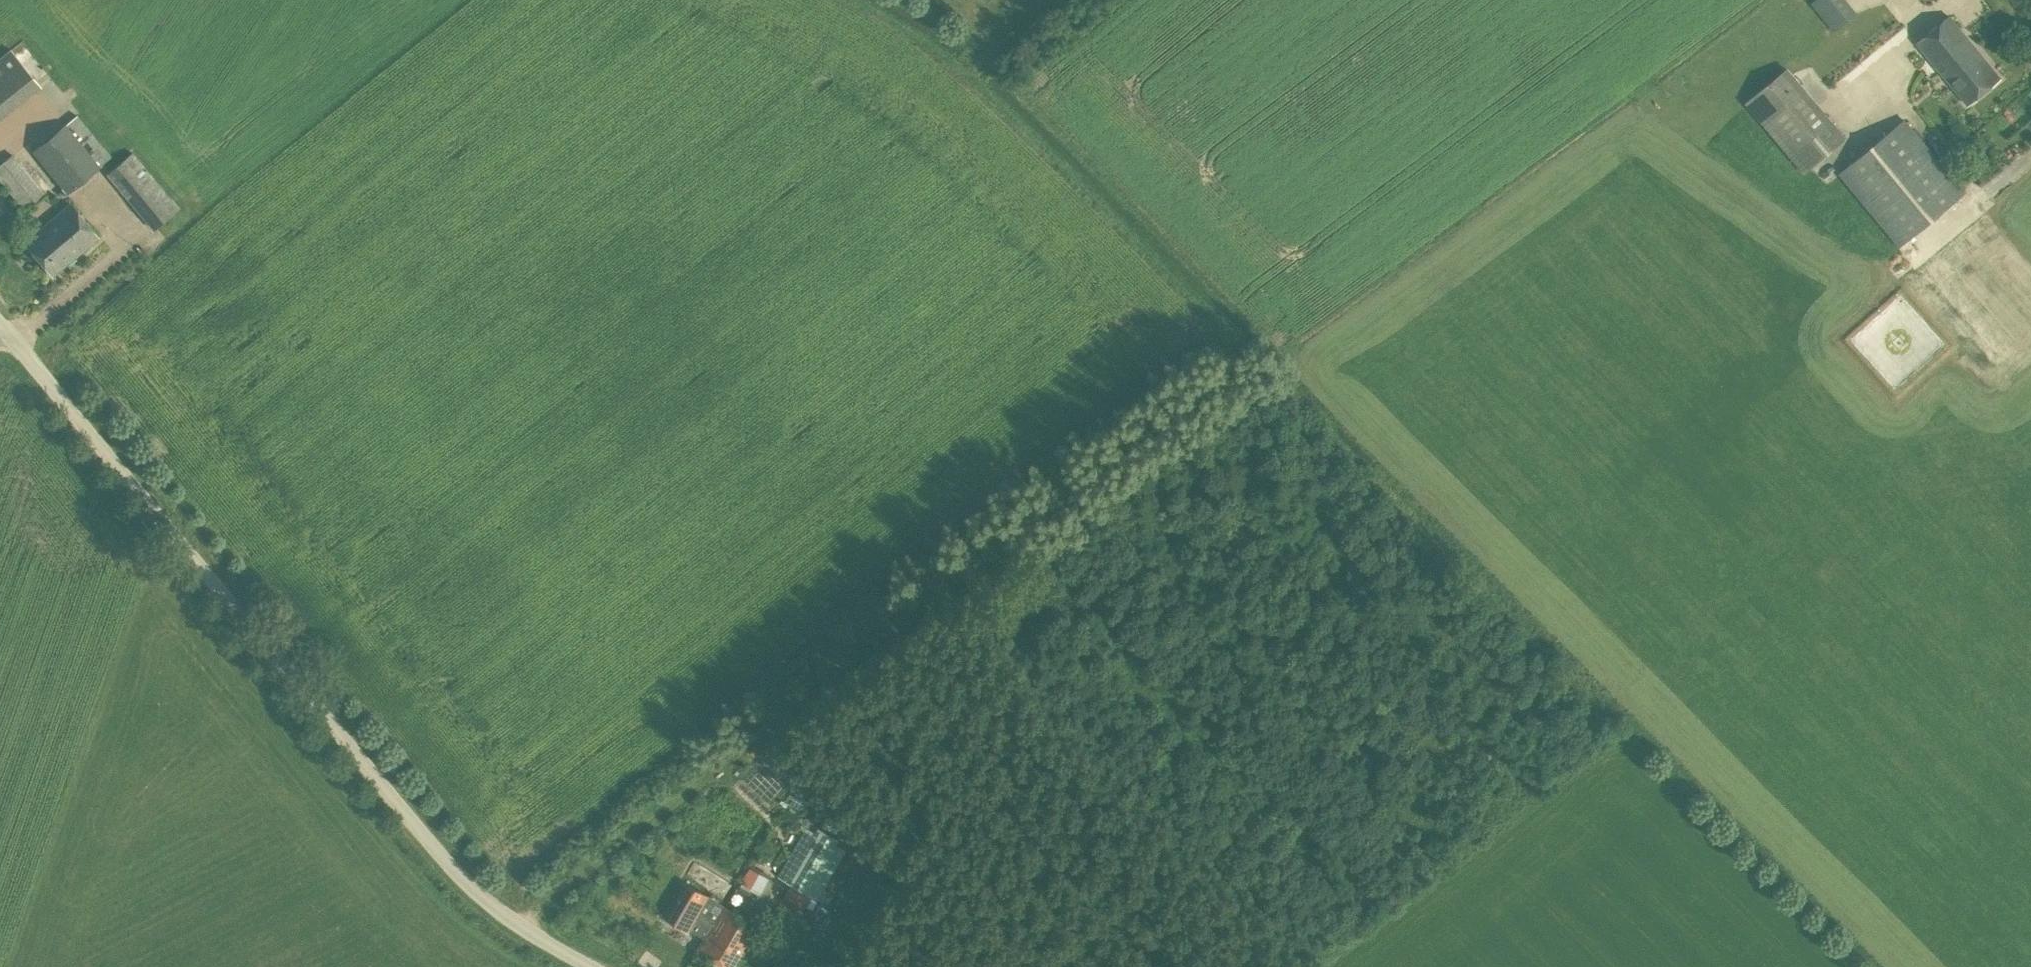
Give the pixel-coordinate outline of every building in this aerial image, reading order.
[(1857,12),(1847,0),(1814,0),(1810,3),(1833,31),(1857,12)] [(1892,5),(1888,0),(1875,0),(1872,2),(1880,13),(1892,5)] [(1835,91),(1915,31),(1901,12),(1820,72),(1835,91)] [(1968,105),(2000,78),(1949,15),(1916,42),(1968,105)] [(38,85),(9,49),(0,56),(0,116),(38,85)] [(1803,172),(1844,138),(1786,69),(1745,103),(1803,172)] [(77,114),(61,128),(33,151),(67,192),(99,166),(111,156),(77,114)] [(1900,246),(1964,192),(1904,119),(1839,173),(1900,246)] [(153,230),(180,207),(132,151),(106,173),(153,230)] [(45,195),(12,154),(0,164),(0,179),(26,210),(45,195)] [(1822,196),(1845,189),(1840,174),(1817,181),(1822,196)] [(52,276),(99,237),(70,203),(24,242),(52,276)] [(163,224),(173,239),(189,228),(179,213),(163,224)] [(769,791),(792,777),(782,759),(758,773),(769,791)] [(825,800),(819,813),(830,818),(836,805),(825,800)] [(818,899),(849,845),(809,823),(779,876),(818,899)] [(526,878),(525,879),(520,883),(524,889),(525,889),(531,885),(531,884),(526,879),(526,878)] [(684,882),(664,915),(688,929),(691,925),(708,935),(699,951),(726,966),(739,966),(762,928),(725,906),(716,921),(699,911),(708,896),(684,882)]
